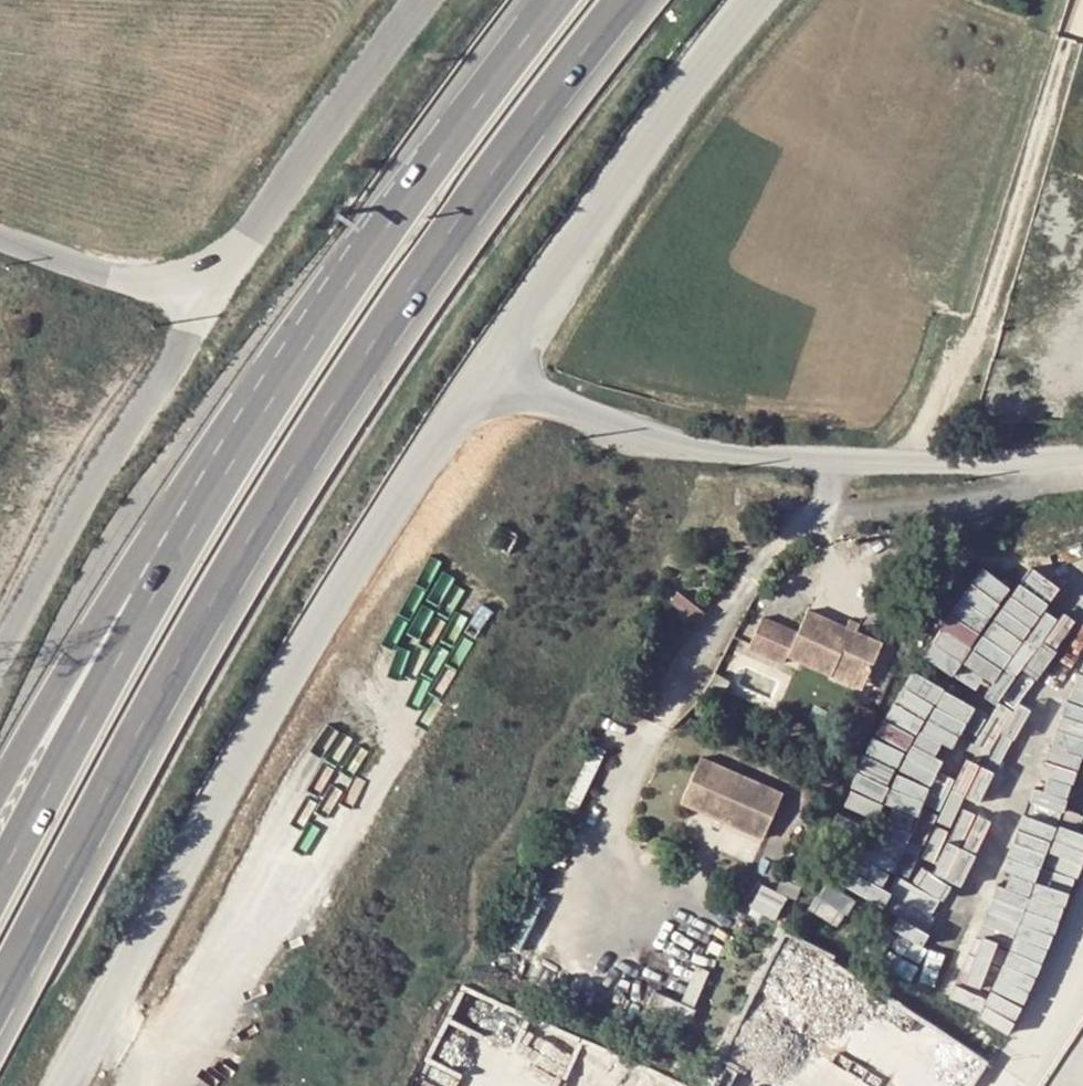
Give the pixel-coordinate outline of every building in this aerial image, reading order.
[(976,565),(914,649),(981,698),(1049,606),(1012,578),(1005,587),(976,565)] [(792,653),(867,684),(886,638),(811,607),(801,631),(765,616),(753,646),(789,661),(792,653)] [(676,798),(763,839),(785,792),(698,751),(676,798)] [(1004,1030),(1082,852),(1082,844),(1053,832),(1043,855),(1015,843),(949,995),(957,998),(965,980),(983,988),(971,1016),(1004,1030)] [(804,915),(835,923),(843,891),(812,884),(804,915)] [(824,1034),(830,1022),(807,1010),(801,1021),(824,1034)]
